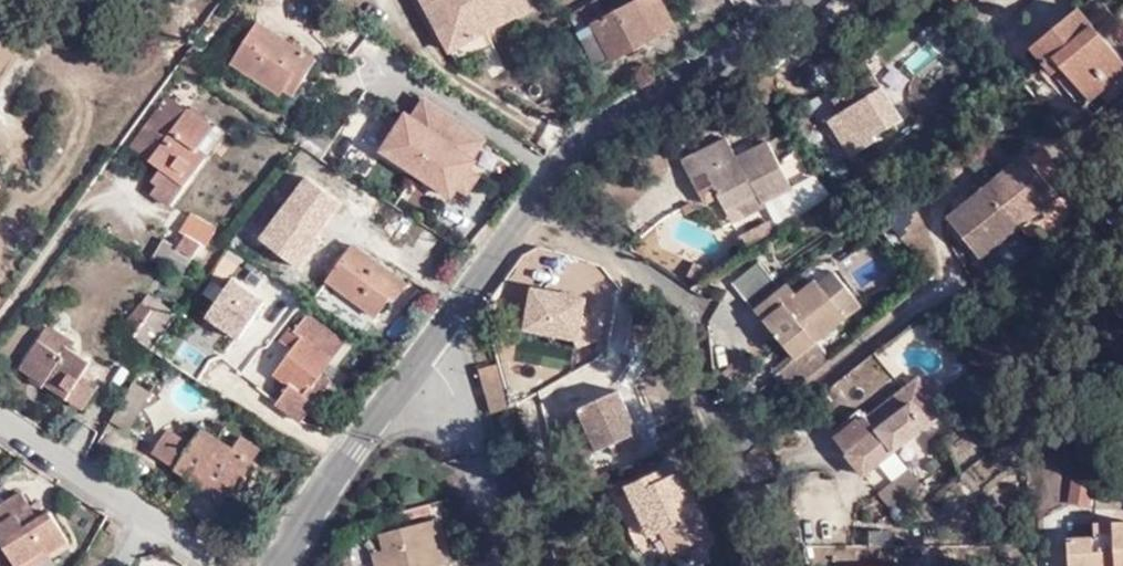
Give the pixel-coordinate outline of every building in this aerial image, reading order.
[(451,52),(452,51),(488,32),(532,9),(527,0),(423,0),(451,52)] [(572,21),(598,70),(678,30),(668,8),(683,1),(682,0),(643,0),(609,19),(601,4),(572,21)] [(1109,95),(1122,82),(1122,36),(1092,4),(1048,44),(1064,63),(1071,57),(1109,95)] [(298,65),(307,70),(324,46),(268,6),(234,52),(283,86),(287,82),(298,65)] [(919,90),(958,55),(930,24),(891,59),(919,90)] [(488,32),(452,51),(460,65),(495,46),(488,32)] [(295,88),(307,70),(298,65),(287,82),(295,88)] [(754,74),(747,81),(757,92),(765,84),(754,74)] [(148,160),(187,110),(167,95),(128,144),(148,160)] [(417,95),(376,164),(455,211),(496,142),(417,95)] [(843,117),(831,126),(851,149),(860,159),(890,133),(862,100),(843,117)] [(211,128),(187,110),(148,160),(159,167),(151,178),(156,181),(150,190),(168,204),(206,156),(195,149),(211,128)] [(1011,134),(1012,122),(1003,121),(1002,133),(1011,134)] [(851,149),(831,126),(824,132),(844,155),(851,149)] [(195,149),(206,156),(222,137),(211,128),(195,149)] [(757,191),(763,201),(792,184),(769,139),(736,155),(725,134),(682,159),(693,179),(708,172),(721,197),(726,207),(757,191)] [(1063,160),(1050,144),(1037,155),(1050,170),(1063,160)] [(1020,163),(942,222),(973,261),(1051,201),(1020,163)] [(721,197),(708,172),(693,179),(707,204),(721,197)] [(316,238),(337,207),(311,189),(289,218),(316,238)] [(765,205),(763,201),(757,191),(726,207),(734,223),(765,205)] [(183,233),(188,236),(204,247),(208,249),(219,231),(195,215),(183,233)] [(771,220),(740,241),(748,252),(778,231),(771,220)] [(977,261),(987,277),(1035,249),(1024,232),(977,261)] [(181,281),(204,247),(188,236),(180,247),(169,239),(153,263),(181,281)] [(398,300),(407,289),(355,247),(330,280),(376,318),(392,297),(398,300)] [(231,297),(254,268),(230,251),(208,279),(231,297)] [(760,262),(733,280),(751,305),(777,287),(760,262)] [(797,362),(818,346),(846,320),(824,292),(830,286),(823,278),(800,297),(790,287),(758,314),(793,358),(797,362)] [(603,321),(584,318),(587,301),(527,293),(521,339),(599,351),(603,321)] [(150,298),(143,309),(171,328),(179,318),(150,298)] [(155,352),(171,328),(143,309),(130,329),(138,335),(136,339),(155,352)] [(310,391),(348,342),(311,314),(295,333),(307,341),(279,377),(291,384),(277,403),(301,421),(319,398),(310,391)] [(670,327),(655,324),(653,338),(667,341),(670,327)] [(60,349),(68,355),(74,346),(47,328),(41,336),(60,349)] [(41,336),(37,343),(55,356),(60,349),(41,336)] [(55,356),(37,343),(18,371),(80,412),(93,395),(87,390),(89,385),(77,377),(84,366),(68,355),(60,349),(55,356)] [(831,360),(818,346),(797,362),(793,358),(775,374),(790,392),(831,360)] [(511,408),(500,363),(479,368),(490,413),(511,408)] [(136,382),(110,422),(126,432),(152,393),(136,382)] [(913,385),(861,424),(868,437),(865,440),(880,463),(939,419),(913,385)] [(623,442),(627,451),(644,442),(621,393),(582,409),(584,414),(601,451),(623,442)] [(587,458),(601,451),(584,414),(570,422),(587,458)] [(956,443),(973,428),(962,414),(944,428),(956,443)] [(858,480),(880,463),(865,440),(868,437),(861,424),(858,422),(829,444),(858,480)] [(244,483),(262,457),(245,444),(236,457),(208,437),(197,453),(173,437),(158,459),(220,500),(235,478),(244,483)] [(626,489),(650,538),(660,534),(671,555),(712,538),(681,472),(649,488),(645,480),(626,489)] [(909,504),(913,495),(916,493),(924,501),(935,492),(925,480),(915,490),(903,475),(871,499),(888,521),(909,504)] [(1089,507),(1092,485),(1070,482),(1067,503),(1089,507)] [(55,548),(70,537),(52,507),(39,513),(24,488),(0,503),(0,529),(20,560),(49,540),(55,548)] [(613,495),(635,545),(650,538),(626,489),(613,495)] [(445,563),(450,560),(437,516),(385,529),(389,544),(378,548),(383,565),(446,565),(445,563)] [(126,523),(117,518),(112,526),(121,531),(126,523)] [(1071,565),(1122,565),(1122,527),(1093,527),(1093,540),(1070,540),(1071,565)] [(55,548),(49,540),(20,560),(24,565),(30,565),(56,550),(55,548)] [(913,549),(902,549),(901,565),(912,565),(913,549)]
